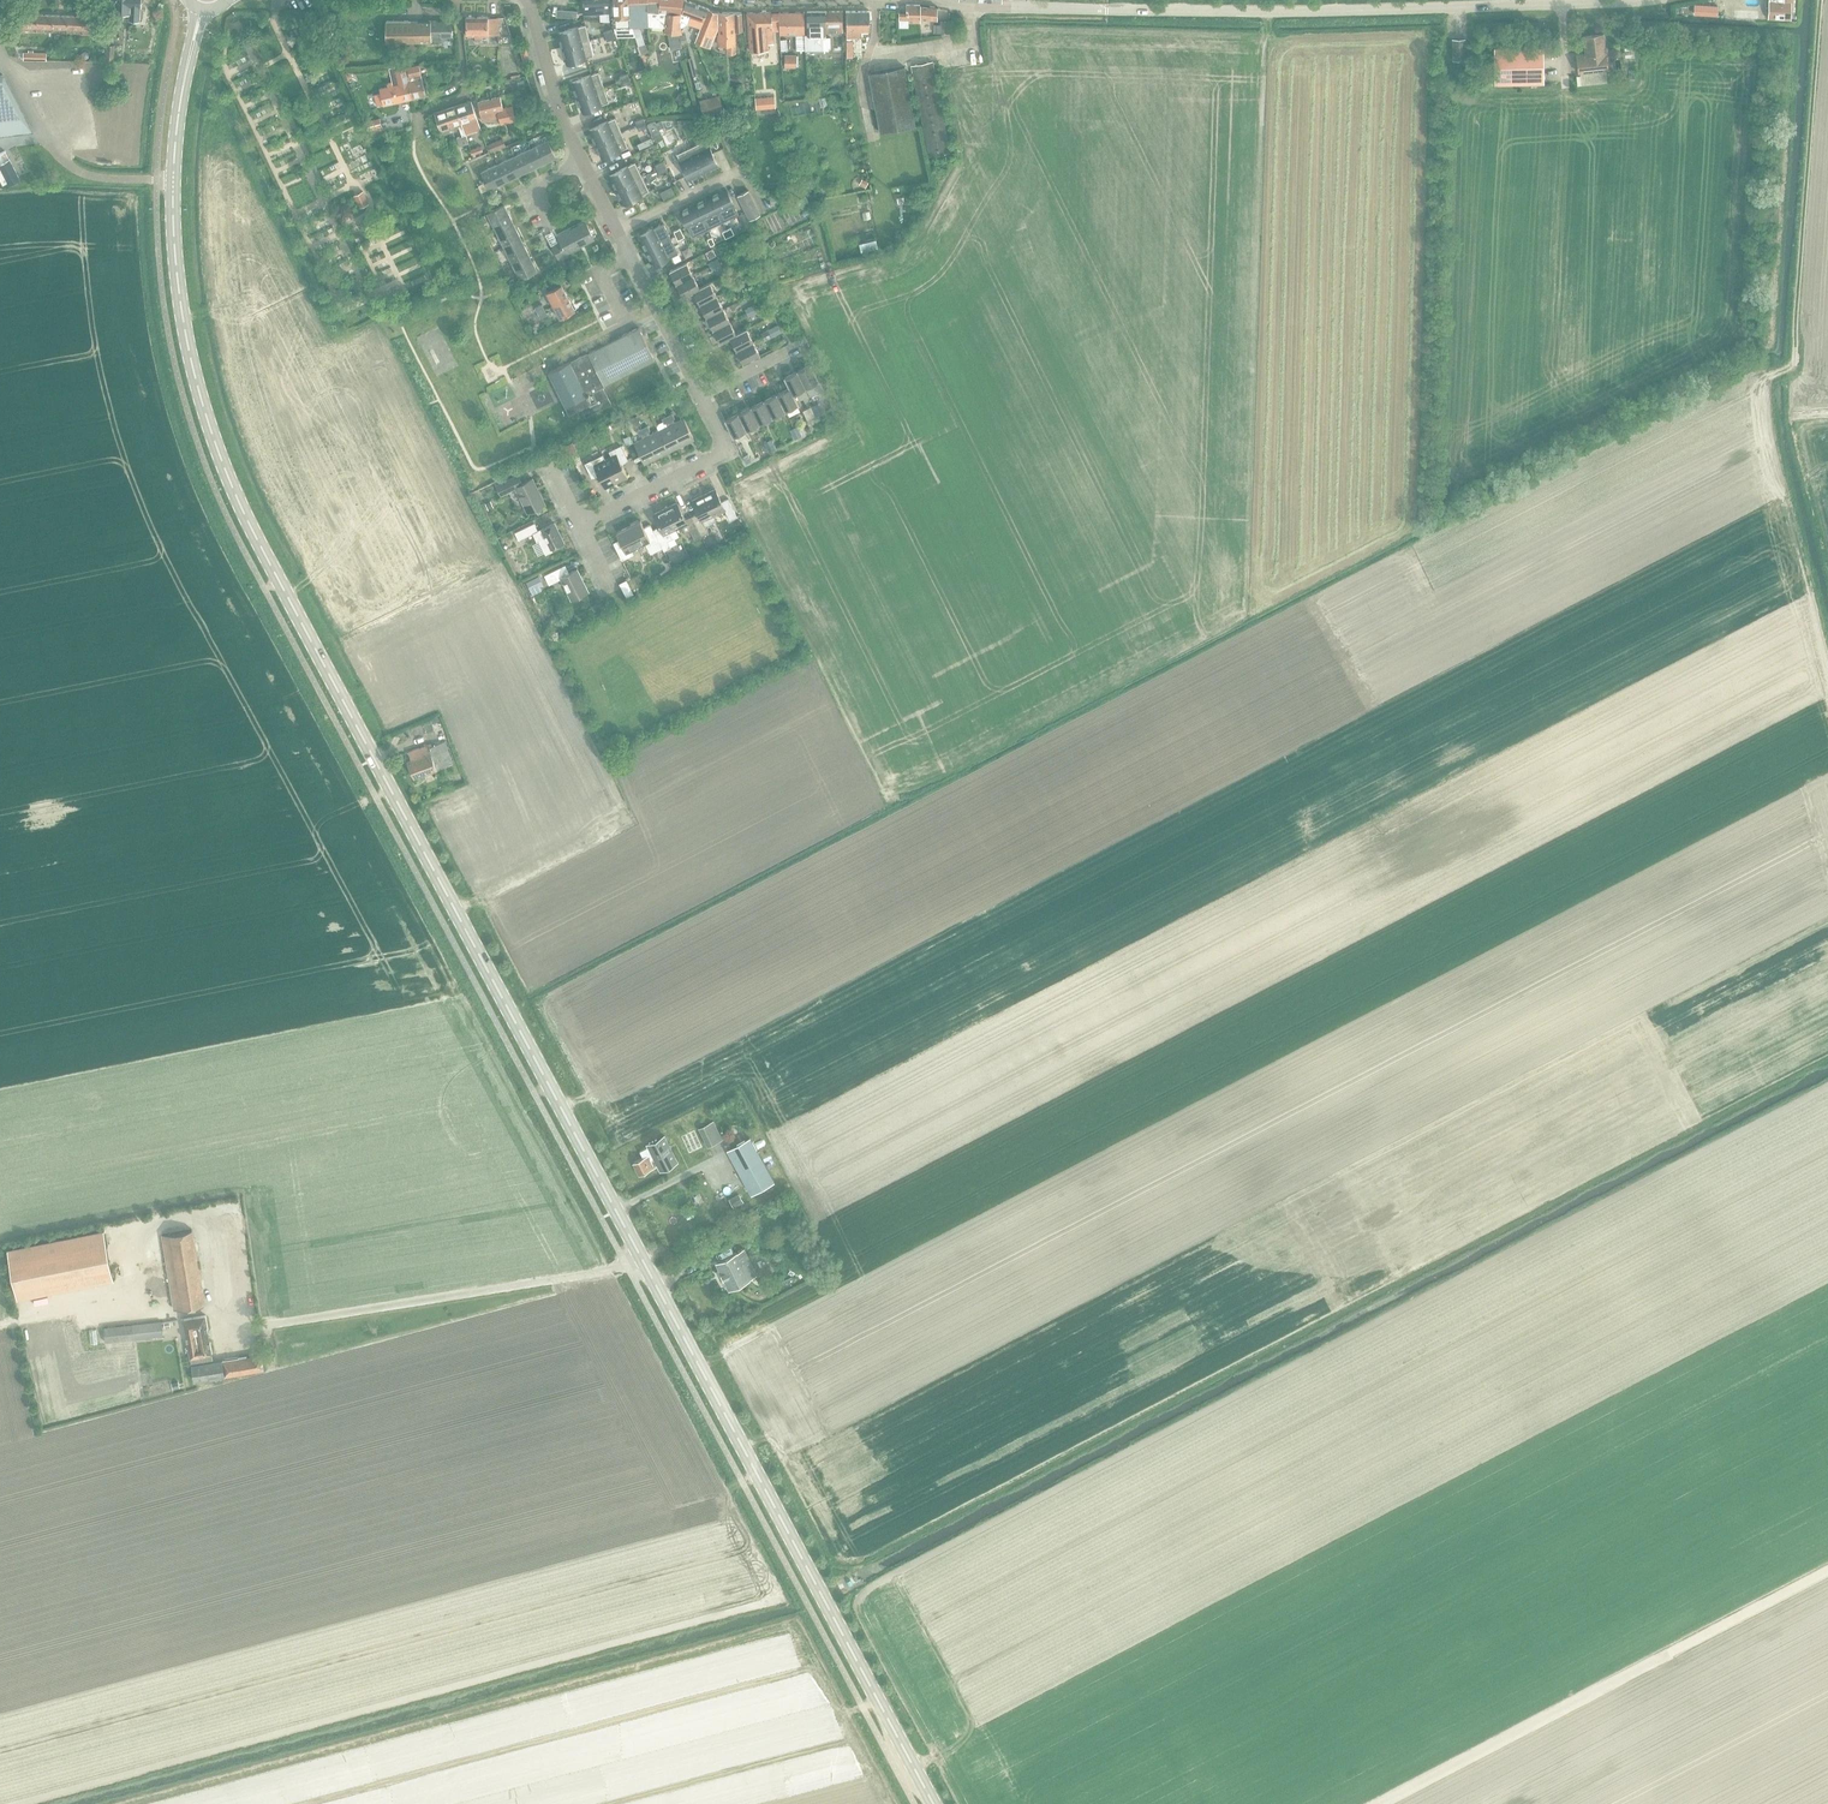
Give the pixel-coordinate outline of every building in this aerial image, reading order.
[(115,13),(130,13),(129,20),(140,21),(140,6),(141,6),(141,0),(116,0),(115,13)] [(611,13),(610,0),(583,0),(584,14),(611,13)] [(611,13),(611,16),(614,27),(617,36),(635,36),(633,28),(630,28),(628,0),(610,0),(611,13)] [(686,0),(628,0),(630,28),(633,28),(635,36),(642,56),(649,54),(640,27),(649,27),(649,26),(665,28),(664,32),(667,32),(671,49),(682,47),(679,34),(683,34),(681,27),(680,21),(682,12),(686,0)] [(701,28),(709,9),(686,0),(682,12),(680,21),(681,27),(688,23),(689,23),(701,28)] [(1768,18),(1791,19),(1791,6),(1794,6),(1794,0),(1769,0),(1768,18)] [(909,23),(920,22),(920,18),(937,19),(938,7),(920,5),(920,4),(906,4),(906,14),(899,14),(899,27),(908,27),(909,23)] [(1717,15),(1718,6),(1695,5),(1694,13),(1717,15)] [(560,12),(560,16),(577,17),(577,10),(560,9),(560,12)] [(709,9),(701,28),(696,40),(711,46),(719,26),(720,35),(718,35),(718,45),(728,45),(728,54),(736,54),(736,32),(743,31),(742,13),(718,12),(709,9)] [(805,34),(805,35),(806,50),(831,49),(831,38),(826,38),(826,32),(844,32),(843,11),(808,12),(809,34),(805,34)] [(847,56),(853,56),(853,37),(862,37),(861,31),(870,30),(869,11),(847,11),(847,56)] [(773,30),(780,30),(780,12),(772,12),(747,13),(751,51),(768,48),(768,44),(774,43),(773,30)] [(805,35),(805,34),(804,12),(780,12),(780,30),(780,34),(805,35)] [(39,33),(39,16),(24,15),(23,32),(39,33)] [(54,33),(55,16),(39,16),(39,33),(54,33)] [(70,34),(70,17),(55,16),(54,33),(70,34)] [(85,34),(86,17),(70,17),(70,34),(85,34)] [(86,17),(85,34),(101,34),(101,17),(86,17)] [(481,36),(498,36),(498,18),(466,18),(466,36),(476,36),(476,42),(481,42),(481,36)] [(431,42),(431,22),(386,22),(386,43),(431,42)] [(431,22),(431,42),(443,42),(443,36),(452,36),(452,22),(431,22)] [(565,31),(559,32),(562,47),(590,40),(586,24),(565,30),(565,31)] [(1606,54),(1605,54),(1603,34),(1584,36),(1586,56),(1577,57),(1579,72),(1607,69),(1606,54)] [(1640,38),(1630,38),(1630,49),(1640,49),(1640,38)] [(1452,39),(1452,61),(1466,60),(1465,39),(1452,39)] [(590,40),(562,47),(566,62),(573,60),(573,61),(594,55),(590,40)] [(108,61),(116,61),(117,44),(109,44),(108,61)] [(1494,47),(1495,84),(1543,83),(1543,46),(1494,47)] [(24,53),(24,60),(33,60),(46,61),(46,54),(33,53),(33,52),(29,51),(29,53),(24,53)] [(785,67),(797,67),(797,54),(785,54),(785,67)] [(912,65),(930,155),(951,151),(933,61),(912,65)] [(404,68),(412,100),(427,96),(419,64),(404,68)] [(870,73),(881,132),(917,125),(906,66),(870,73)] [(384,106),(412,100),(404,68),(395,70),(399,85),(394,86),(393,82),(388,83),(389,87),(380,89),(381,93),(375,95),(377,106),(384,104),(384,106)] [(579,79),(572,82),(577,96),(604,87),(599,71),(578,78),(579,79)] [(31,130),(31,129),(1,73),(0,74),(0,134),(31,130)] [(629,79),(621,82),(622,87),(630,84),(629,79)] [(604,87),(577,96),(582,110),(589,108),(589,109),(609,102),(604,87)] [(721,95),(700,100),(703,116),(724,111),(721,95)] [(755,97),(756,109),(776,108),(775,96),(755,97)] [(502,108),(500,97),(478,102),(482,121),(499,117),(501,124),(515,121),(512,106),(502,108)] [(463,125),(469,143),(466,134),(481,128),(472,101),(456,106),(463,125)] [(403,106),(393,110),(395,118),(405,115),(403,106)] [(460,146),(469,143),(463,125),(456,106),(446,110),(452,129),(459,127),(462,136),(457,138),(460,146)] [(442,132),(452,129),(446,110),(435,113),(442,132)] [(366,121),(368,130),(383,127),(381,117),(366,121)] [(596,126),(590,129),(596,143),(622,132),(615,117),(596,126)] [(664,126),(661,121),(656,123),(655,121),(647,125),(654,138),(661,134),(659,129),(664,126)] [(622,132),(596,143),(602,157),(608,154),(609,155),(628,147),(622,132)] [(488,143),(490,150),(506,145),(503,138),(488,143)] [(706,139),(691,146),(704,172),(717,165),(714,159),(715,159),(706,139)] [(531,149),(539,166),(556,158),(548,141),(531,149)] [(691,146),(677,153),(686,172),(687,172),(690,178),(704,172),(691,146)] [(523,174),(539,166),(531,149),(514,157),(523,174)] [(0,186),(18,177),(9,158),(6,152),(5,151),(0,153),(0,186)] [(506,182),(523,174),(514,157),(498,165),(506,182)] [(663,160),(655,164),(657,169),(665,165),(663,160)] [(616,172),(610,175),(617,189),(642,176),(635,162),(616,171),(616,172)] [(490,190),(506,182),(498,165),(481,173),(486,182),(479,186),(482,191),(488,188),(490,190)] [(665,165),(657,169),(659,174),(667,169),(665,165)] [(642,176),(617,189),(624,202),(630,199),(630,200),(649,191),(642,176)] [(669,188),(681,187),(680,178),(668,179),(669,188)] [(727,190),(711,198),(722,222),(738,214),(727,190)] [(738,195),(750,220),(761,214),(748,190),(738,195)] [(355,196),(360,207),(369,203),(363,192),(355,196)] [(770,196),(771,206),(784,204),(783,194),(770,196)] [(722,222),(711,198),(696,205),(707,229),(722,222)] [(495,231),(513,222),(504,205),(487,214),(495,231)] [(707,229),(696,205),(680,213),(692,237),(707,229)] [(503,247),(521,238),(513,222),(495,231),(503,247)] [(552,246),(559,260),(568,256),(566,253),(594,239),(585,223),(557,237),(560,242),(552,246)] [(639,234),(647,250),(671,238),(663,223),(639,234)] [(511,264),(529,255),(521,238),(503,247),(511,264)] [(678,253),(671,238),(647,250),(655,265),(678,253)] [(859,243),(861,252),(878,247),(876,239),(859,243)] [(529,255),(511,264),(519,280),(537,272),(529,255)] [(704,271),(720,263),(717,258),(708,263),(710,266),(703,270),(704,271)] [(677,284),(693,276),(687,262),(670,271),(677,284)] [(720,263),(704,271),(706,274),(721,265),(720,263)] [(700,288),(699,288),(693,276),(677,284),(684,297),(695,292),(694,291),(700,288)] [(734,287),(743,283),(740,279),(732,283),(734,287)] [(701,304),(717,296),(710,282),(699,288),(700,288),(694,291),(695,292),(701,304)] [(553,305),(568,298),(561,285),(547,292),(553,305)] [(707,317),(724,309),(717,296),(701,304),(707,317)] [(568,298),(553,305),(560,318),(575,311),(568,298)] [(538,313),(545,310),(541,303),(535,307),(538,313)] [(747,313),(756,308),(754,304),(745,309),(747,313)] [(756,308),(747,313),(749,316),(758,311),(756,308)] [(714,330),(730,322),(724,309),(707,317),(714,330)] [(545,310),(538,313),(541,319),(548,315),(545,310)] [(737,334),(736,334),(730,322),(714,330),(721,343),(731,338),(731,337),(737,334)] [(770,333),(780,328),(778,324),(768,330),(770,333)] [(588,353),(605,385),(655,360),(639,328),(622,336),(623,338),(598,350),(597,348),(588,353)] [(737,350),(754,342),(747,328),(736,334),(737,334),(731,337),(731,338),(737,350)] [(780,328),(770,333),(774,340),(778,338),(777,335),(782,332),(780,328)] [(754,342),(737,350),(744,363),(760,355),(754,342)] [(605,386),(605,385),(588,353),(549,373),(570,414),(581,408),(585,417),(611,404),(603,387),(605,386)] [(811,365),(798,371),(806,388),(811,396),(824,390),(819,381),(820,381),(811,365)] [(785,378),(790,388),(793,394),(794,394),(806,388),(798,371),(785,378)] [(539,398),(554,391),(550,381),(534,388),(539,398)] [(790,388),(777,395),(786,411),(799,405),(794,394),(793,394),(790,388)] [(786,411),(777,395),(774,396),(765,401),(773,418),(782,413),(786,411)] [(758,404),(751,407),(760,424),(767,421),(773,418),(765,401),(758,404)] [(819,403),(815,405),(819,414),(823,412),(819,403)] [(486,408),(499,433),(506,430),(493,405),(486,408)] [(819,414),(815,405),(811,406),(816,416),(819,414)] [(760,424),(751,407),(742,412),(738,414),(747,431),(750,429),(760,424)] [(667,416),(682,446),(695,440),(684,418),(675,422),(673,419),(675,418),(672,413),(667,416)] [(734,437),(747,431),(738,414),(726,420),(734,437)] [(670,452),(682,446),(667,416),(662,418),(664,423),(666,423),(668,426),(659,430),(670,452)] [(801,428),(810,425),(807,417),(798,419),(801,428)] [(670,452),(659,430),(650,435),(649,432),(650,430),(648,425),(643,428),(657,458),(670,452)] [(798,426),(794,428),(799,437),(803,435),(798,426)] [(645,464),(657,458),(643,428),(637,431),(640,436),(642,435),(643,438),(634,443),(645,464)] [(799,437),(794,428),(790,430),(795,439),(799,437)] [(768,440),(773,450),(777,448),(772,439),(768,440)] [(764,442),(769,452),(773,450),(768,440),(764,442)] [(605,459),(616,481),(628,475),(621,462),(628,459),(621,445),(609,451),(611,456),(605,459)] [(742,456),(746,464),(752,461),(748,453),(742,456)] [(616,481),(605,459),(603,455),(585,464),(592,477),(598,474),(604,487),(616,481)] [(532,478),(522,483),(518,474),(497,485),(501,494),(515,487),(528,512),(545,504),(532,478)] [(704,495),(714,516),(725,510),(730,520),(737,517),(728,498),(722,502),(715,489),(704,495)] [(703,521),(714,516),(704,495),(692,500),(698,513),(692,516),(702,536),(709,533),(703,521)] [(702,536),(692,516),(685,519),(677,502),(665,508),(676,529),(682,526),(686,534),(691,531),(695,540),(702,536)] [(670,532),(676,529),(665,508),(654,514),(660,526),(653,529),(659,541),(664,551),(671,547),(668,541),(673,538),(670,532)] [(659,541),(653,529),(650,524),(644,527),(641,520),(628,526),(638,545),(645,542),(647,547),(659,541)] [(552,548),(564,542),(554,522),(538,530),(534,523),(515,532),(519,540),(533,533),(537,541),(539,540),(546,554),(553,551),(552,548)] [(631,549),(638,545),(628,526),(616,532),(620,539),(613,543),(622,560),(634,554),(631,549)] [(611,531),(602,535),(606,545),(616,540),(611,531)] [(577,569),(569,573),(565,565),(545,575),(549,583),(561,578),(572,599),(588,591),(577,569)] [(631,588),(639,584),(632,569),(624,573),(631,588)] [(413,776),(453,760),(445,740),(430,746),(429,742),(407,751),(410,757),(406,759),(413,776)] [(699,1128),(707,1146),(717,1141),(708,1124),(699,1128)] [(643,1157),(633,1162),(639,1175),(650,1169),(656,1165),(657,1164),(660,1170),(668,1166),(677,1161),(676,1159),(664,1135),(647,1144),(648,1146),(640,1151),(643,1157)] [(728,1150),(751,1193),(773,1181),(749,1138),(728,1150)] [(717,1194),(728,1189),(724,1177),(712,1181),(717,1194)] [(729,1199),(734,1208),(744,1202),(739,1194),(729,1199)] [(746,1214),(750,1221),(760,1216),(757,1209),(746,1214)] [(721,1226),(725,1234),(739,1228),(735,1220),(721,1226)] [(9,1248),(19,1298),(114,1279),(104,1229),(9,1248)] [(162,1234),(174,1309),(204,1304),(192,1229),(162,1234)] [(716,1261),(729,1288),(756,1274),(743,1248),(716,1261)] [(261,1354),(213,1362),(212,1354),(206,1315),(184,1318),(190,1357),(194,1381),(264,1370),(261,1354)] [(164,1321),(165,1327),(176,1325),(175,1319),(164,1321)] [(103,1327),(105,1342),(163,1335),(161,1321),(103,1327)]
